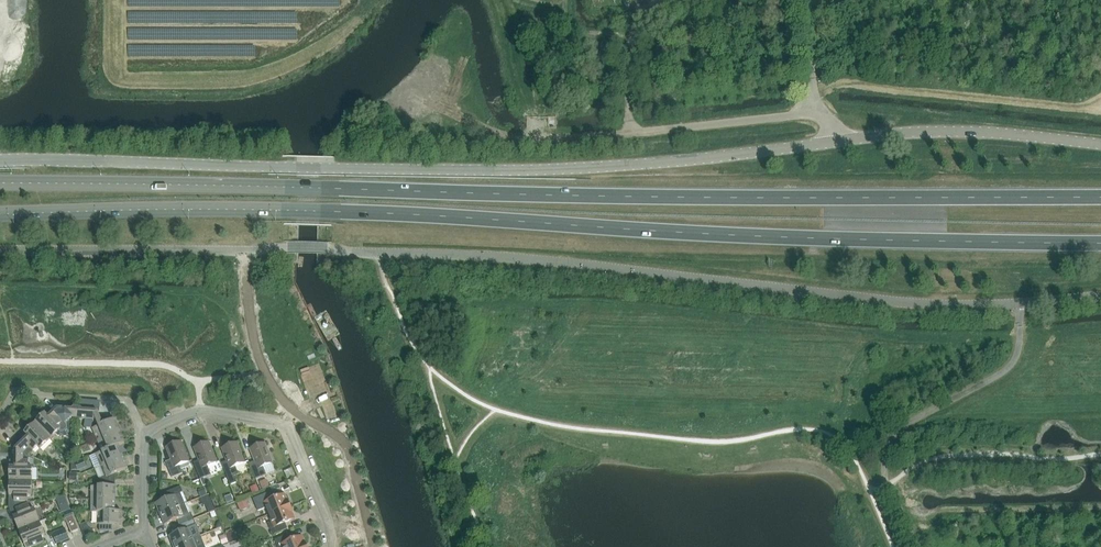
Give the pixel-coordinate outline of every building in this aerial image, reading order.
[(53,412),(49,409),(34,423),(50,439),(56,434),(58,436),(66,437),(71,431),(71,423),(70,422),(73,418),(76,419),(77,410),(57,409),(53,412)] [(102,424),(99,417),(97,412),(77,410),(76,419),(96,420),(98,426),(92,428),(97,440),(119,431),(115,419),(102,424)] [(9,447),(15,449),(29,455),(37,447),(40,449),(50,439),(34,423),(9,447)] [(96,454),(124,442),(119,431),(97,440),(102,451),(96,454)] [(100,466),(123,457),(118,445),(124,443),(124,442),(96,454),(100,466)] [(180,442),(167,447),(172,459),(166,462),(172,478),(183,474),(180,466),(188,462),(180,442)] [(208,442),(195,447),(200,460),(193,463),(200,478),(210,474),(207,466),(216,463),(208,442)] [(236,443),(222,448),(228,460),(221,463),(230,485),(237,482),(234,476),(238,474),(235,467),(244,463),(236,443)] [(263,467),(272,464),(263,443),(250,448),(255,461),(249,464),(256,479),(266,475),(263,467)] [(15,449),(15,455),(15,461),(9,460),(9,481),(32,481),(32,467),(28,467),(29,455),(15,449)] [(100,466),(105,477),(116,473),(116,474),(128,468),(123,457),(100,466)] [(83,459),(75,463),(78,470),(86,466),(83,459)] [(292,468),(284,472),(287,478),(295,475),(292,468)] [(105,477),(100,479),(100,486),(91,486),(91,499),(115,499),(116,474),(116,473),(105,477)] [(9,481),(9,498),(9,507),(28,503),(28,496),(32,496),(32,481),(9,481)] [(168,491),(170,496),(170,497),(155,503),(160,514),(187,503),(180,487),(168,491)] [(204,488),(198,491),(200,498),(207,495),(204,488)] [(266,508),(269,515),(290,506),(287,500),(287,501),(284,494),(272,499),(269,492),(253,499),(258,511),(266,508)] [(205,505),(212,502),(209,495),(200,499),(203,506),(205,505)] [(231,495),(225,497),(227,503),(233,501),(231,495)] [(71,510),(66,496),(57,500),(62,513),(71,510)] [(115,511),(115,506),(115,499),(91,499),(91,511),(122,512),(122,511),(115,511)] [(247,499),(237,504),(240,512),(251,508),(247,499)] [(9,507),(10,511),(18,531),(40,522),(34,509),(31,510),(28,503),(9,507)] [(187,503),(160,514),(164,525),(180,519),(182,524),(194,519),(191,514),(189,509),(187,503)] [(282,524),(294,519),(292,513),(290,506),(269,515),(272,522),(268,524),(272,535),(285,530),(282,524)] [(122,512),(91,511),(91,512),(97,512),(97,524),(99,524),(99,531),(113,531),(113,525),(122,525),(122,512)] [(71,532),(72,531),(78,529),(72,515),(65,518),(71,532)] [(194,519),(182,524),(184,530),(169,536),(173,546),(193,539),(191,533),(198,530),(194,519)] [(44,543),(42,537),(45,535),(40,522),(18,531),(25,546),(33,546),(44,543)] [(65,528),(53,533),(57,543),(69,538),(65,528)] [(89,528),(84,535),(90,539),(94,532),(89,528)] [(235,531),(226,535),(229,543),(239,539),(235,531)] [(304,542),(301,536),(290,541),(287,535),(274,540),(277,546),(307,546),(304,542)] [(173,546),(174,546),(205,546),(203,542),(200,536),(193,539),(173,546)]
